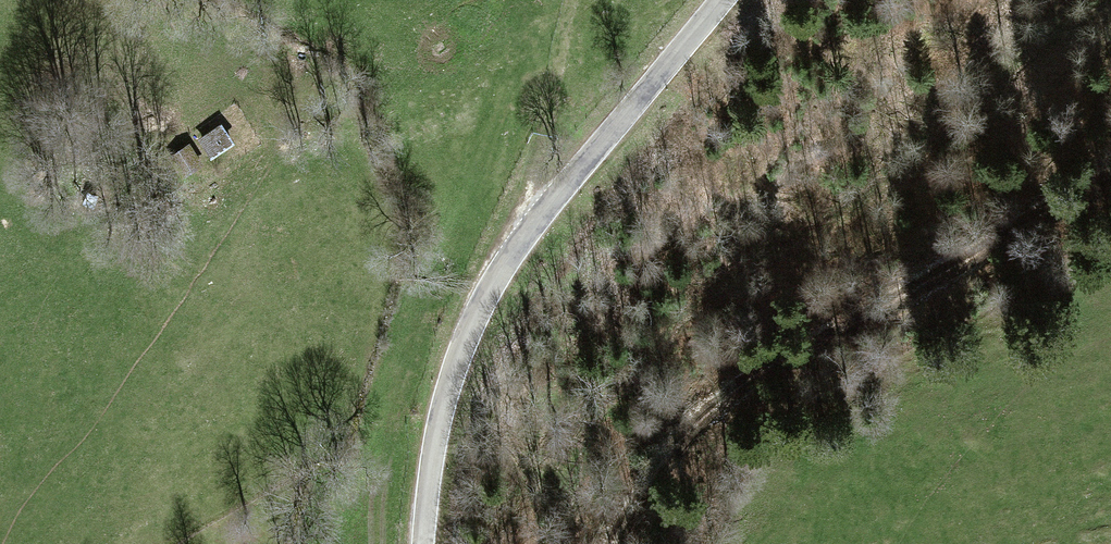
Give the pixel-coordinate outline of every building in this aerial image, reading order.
[(217,128),(198,140),(213,162),(231,149),(217,128)]
